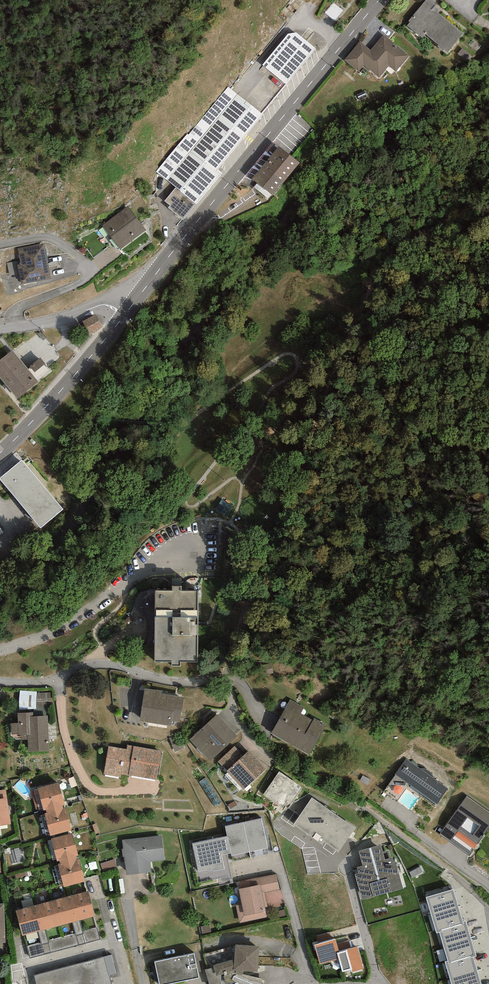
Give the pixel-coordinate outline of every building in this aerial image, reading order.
[(409,21),(410,22),(407,26),(422,38),(425,34),(439,45),(437,47),(446,54),(463,33),(437,12),(439,10),(434,6),(435,4),(430,0),(426,0),(409,21)] [(336,18),(342,9),(333,3),(327,12),(336,18)] [(288,34),(263,65),(286,85),(316,49),(297,33),(288,34)] [(383,35),(371,50),(360,41),(345,60),(359,72),(364,65),(379,78),(389,66),(396,72),(409,56),(383,35)] [(176,187),(196,204),(222,173),(217,170),(263,114),(228,87),(189,135),(187,134),(155,171),(176,187)] [(279,146),(266,162),(286,179),(300,163),(279,146)] [(286,179),(266,162),(252,179),(273,196),(286,179)] [(168,207),(183,219),(196,204),(176,187),(165,201),(170,205),(168,207)] [(144,231),(127,210),(105,227),(121,249),(144,231)] [(44,245),(20,249),(23,267),(20,267),(23,285),(51,280),(44,245)] [(103,327),(95,314),(83,321),(91,334),(103,327)] [(0,360),(0,378),(17,399),(38,382),(12,350),(0,360)] [(43,355),(31,362),(40,377),(52,370),(43,355)] [(22,460),(0,479),(41,528),(63,509),(22,460)] [(224,495),(216,508),(227,514),(235,501),(224,495)] [(181,586),(172,586),(172,590),(155,590),(155,661),(172,662),(172,666),(180,666),(181,662),(197,662),(198,591),(181,591),(181,586)] [(162,691),(145,688),(139,721),(171,726),(172,720),(179,721),(183,697),(162,694),(162,691)] [(37,692),(19,691),(19,707),(20,709),(36,709),(36,701),(37,693),(37,692)] [(50,692),(37,693),(36,701),(50,701),(50,692)] [(304,708),(290,700),(271,733),(309,755),(327,725),(314,718),(313,720),(301,713),(304,708)] [(33,712),(17,713),(17,723),(11,724),(12,734),(19,734),(19,735),(21,735),(22,740),(28,740),(28,752),(49,751),(48,716),(33,716),(33,712)] [(237,736),(217,714),(190,739),(210,761),(237,736)] [(178,734),(168,738),(175,752),(184,748),(178,734)] [(162,750),(128,745),(127,749),(109,746),(104,774),(121,777),(121,775),(129,776),(129,775),(157,780),(162,750)] [(226,770),(243,756),(235,746),(218,761),(226,770)] [(266,769),(249,750),(243,756),(226,770),(243,790),(266,769)] [(420,769),(406,759),(395,774),(437,804),(448,789),(432,777),(432,776),(432,775),(431,773),(429,771),(427,770),(425,769),(423,768),(420,769)] [(303,788),(279,771),(263,794),(283,808),(287,802),(291,805),(303,788)] [(57,787),(38,792),(65,889),(84,883),(57,787)] [(0,790),(0,826),(11,824),(6,789),(0,790)] [(467,796),(439,834),(469,856),(488,828),(488,812),(467,796)] [(356,827),(312,797),(293,825),(323,845),(325,842),(339,852),(356,827)] [(243,823),(249,852),(268,848),(261,819),(243,823)] [(231,853),(232,856),(249,852),(243,823),(225,826),(227,836),(231,853)] [(214,871),(224,869),(222,855),(231,853),(227,836),(192,844),(198,872),(206,870),(214,871)] [(160,839),(121,842),(124,875),(149,873),(148,863),(162,862),(160,839)] [(380,846),(358,853),(362,867),(357,868),(359,876),(355,877),(362,901),(402,889),(393,859),(391,860),(388,851),(382,853),(380,846)] [(23,861),(23,847),(13,847),(13,861),(23,861)] [(250,887),(236,889),(239,905),(234,905),(237,923),(266,918),(262,893),(280,890),(277,874),(249,879),(250,887)] [(453,889),(426,897),(431,916),(459,908),(453,889)] [(88,891),(16,910),(23,935),(95,916),(88,891)] [(459,908),(431,916),(437,933),(439,932),(464,925),(463,921),(459,908)] [(466,921),(463,921),(464,925),(439,932),(444,946),(471,938),(466,921)] [(98,928),(28,942),(31,953),(100,939),(98,928)] [(471,938),(444,946),(448,961),(449,964),(473,957),(476,956),(471,938)] [(339,952),(339,951),(335,939),(314,945),(320,965),(339,959),(337,953),(339,952)] [(231,944),(229,958),(208,964),(210,968),(204,969),(207,983),(234,983),(242,982),(239,972),(253,973),(255,946),(231,944)] [(339,959),(342,972),(351,970),(353,972),(364,969),(357,946),(339,951),(339,952),(337,953),(339,959)] [(154,962),(159,983),(165,983),(198,977),(193,954),(154,962)] [(35,975),(37,983),(110,983),(103,957),(35,975)] [(448,961),(445,962),(450,979),(477,971),(473,957),(449,964),(448,961)] [(450,979),(452,983),(481,983),(477,971),(450,979)]
